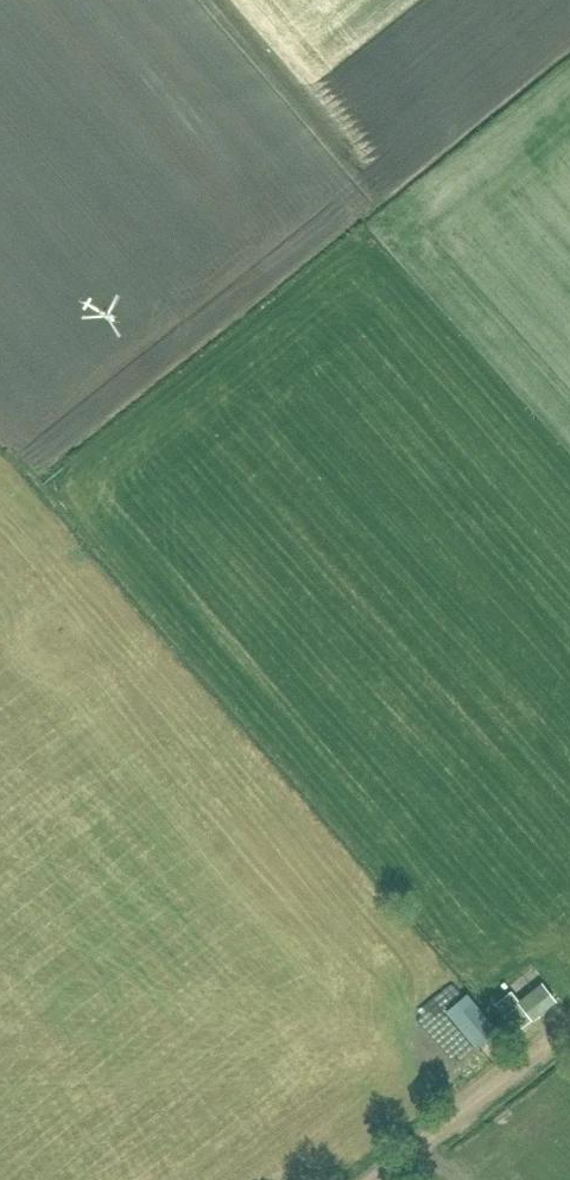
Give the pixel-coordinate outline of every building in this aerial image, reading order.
[(531,1019),(554,1001),(541,985),(517,1004),(509,993),(495,1005),(513,1026),(527,1014),(531,1019)] [(476,1048),(497,1029),(467,995),(447,1012),(476,1048)] [(453,1029),(431,1046),(452,1073),(474,1057),(453,1029)]
